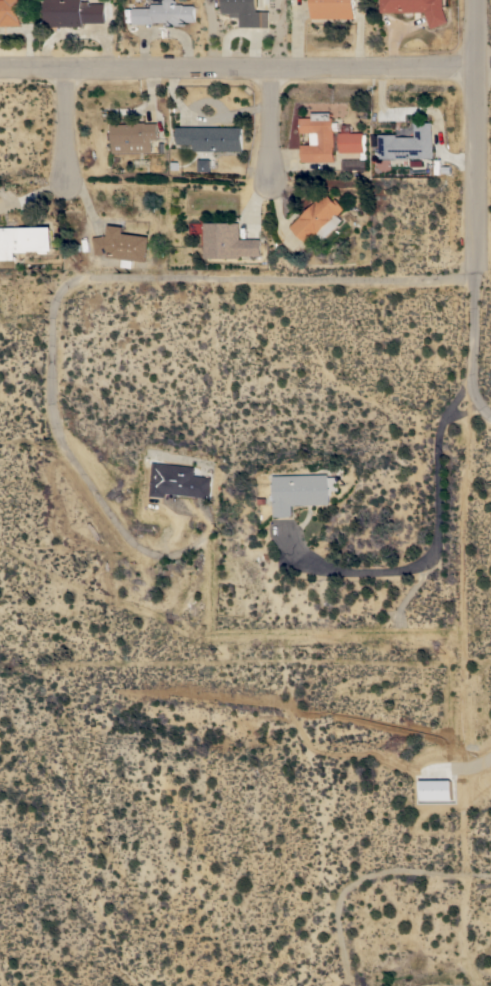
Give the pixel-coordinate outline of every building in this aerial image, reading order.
[(20,25),(0,25),(0,21),(0,0),(19,0),(19,1),(18,1),(19,17),(20,17),(20,25)] [(45,26),(45,0),(82,0),(82,1),(89,1),(89,3),(105,3),(105,22),(82,22),(82,26),(45,26)] [(164,3),(164,0),(177,0),(177,4),(184,4),(184,5),(195,5),(195,21),(185,21),(185,25),(167,25),(167,22),(153,22),(153,23),(133,23),(133,7),(152,7),(152,3),(164,3)] [(223,13),(223,0),(257,0),(257,11),(270,11),(270,27),(240,26),(240,17),(231,17),(231,13),(223,13)] [(311,18),(311,0),(354,0),(354,18),(311,18)] [(380,12),(380,0),(444,0),(444,8),(449,22),(432,28),(425,12),(380,12)] [(301,162),(301,144),(310,144),(311,132),(301,132),(301,117),(313,117),(313,112),(331,112),(331,117),(333,117),(333,121),(339,121),(339,130),(334,130),(333,162),(301,162)] [(138,123),(138,122),(146,121),(146,123),(158,123),(159,139),(152,139),(152,152),(112,152),(112,124),(138,123)] [(434,157),(397,157),(397,158),(380,158),(380,134),(397,134),(397,137),(416,136),(416,122),(434,122),(434,157)] [(243,151),(194,150),(194,144),(177,143),(177,126),(243,127),(243,151)] [(339,132),(364,132),(364,134),(366,134),(366,162),(360,162),(360,156),(361,156),(361,152),(340,152),(339,132)] [(210,159),(197,159),(198,171),(210,170),(210,159)] [(327,191),(335,200),(337,198),(345,207),(338,215),(342,219),(320,241),(315,237),(308,244),(291,227),(327,191)] [(204,223),(240,223),(240,239),(261,238),(261,256),(240,256),(240,257),(204,257),(204,223)] [(96,254),(93,237),(108,235),(109,224),(124,226),(123,233),(150,236),(147,261),(133,260),(132,268),(122,267),(123,258),(108,256),(108,252),(96,254)] [(15,259),(0,259),(0,227),(53,226),(53,250),(27,250),(27,251),(15,251),(15,259)] [(196,475),(213,477),(210,498),(168,493),(167,497),(153,495),(157,462),(197,467),(196,475)] [(330,474),(330,477),(340,476),(340,490),(333,490),(333,495),(330,495),(330,504),(292,505),(292,515),(274,516),(274,500),(272,500),(271,494),(273,494),(272,483),(275,483),(275,475),(330,474)] [(453,779),(420,779),(420,800),(453,799),(453,779)]
